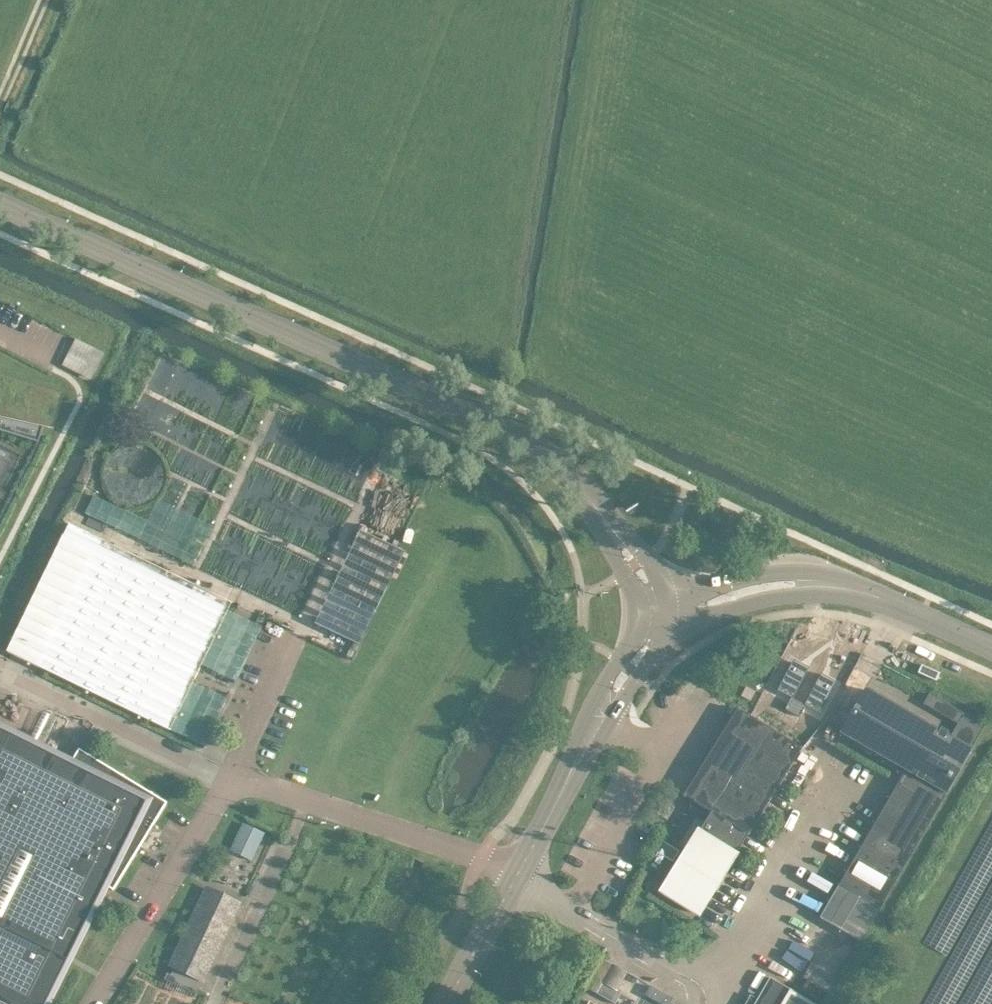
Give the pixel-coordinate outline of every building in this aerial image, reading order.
[(62,392),(0,374),(0,429),(38,441),(43,424),(52,426),(62,392)] [(433,511),(386,488),(337,588),(383,611),(433,511)] [(6,649),(153,721),(210,604),(62,533),(6,649)] [(785,671),(776,688),(791,696),(792,697),(807,668),(791,660),(785,671)] [(818,674),(804,703),(805,703),(820,711),(829,694),(834,683),(818,674)] [(838,883),(878,906),(970,748),(969,748),(983,723),(963,712),(949,736),(864,687),(840,729),(905,768),(903,771),(902,771),(902,772),(903,773),(896,784),(895,783),(894,785),(895,785),(889,796),(888,795),(887,797),(888,798),(882,808),(881,807),(880,810),(881,810),(875,820),(874,820),(873,821),(874,822),(868,833),(867,832),(866,834),(867,834),(861,845),(860,844),(859,846),(860,847),(854,857),(853,856),(852,858),(853,859),(847,869),(846,869),(845,871),(846,871),(840,882),(838,881),(838,883)] [(791,696),(785,707),(792,710),(795,704),(798,700),(792,697),(791,696)] [(795,704),(792,710),(799,714),(805,703),(804,703),(798,700),(795,704)] [(786,738),(777,732),(736,706),(682,793),(696,802),(690,813),(687,812),(682,812),(682,813),(689,814),(692,815),(696,816),(700,818),(704,820),(661,889),(698,912),(747,833),(747,834),(801,747),(786,738)] [(3,1003),(45,1003),(101,890),(100,889),(103,883),(113,889),(166,801),(78,747),(69,761),(55,753),(55,752),(0,725),(0,1003),(3,1003)] [(656,812),(666,818),(674,805),(663,799),(656,812)] [(228,850),(251,860),(264,830),(242,820),(228,850)] [(683,852),(680,850),(666,841),(659,852),(677,863),(683,852)] [(860,940),(862,936),(878,906),(838,883),(819,916),(860,940)] [(239,901),(206,885),(169,963),(174,966),(171,973),(167,972),(165,976),(196,990),(198,986),(194,985),(198,976),(203,979),(239,901)] [(601,955),(585,984),(615,1000),(621,990),(617,988),(602,979),(612,961),(601,955)] [(768,975),(755,997),(750,994),(744,1003),(819,1003),(768,975)]
